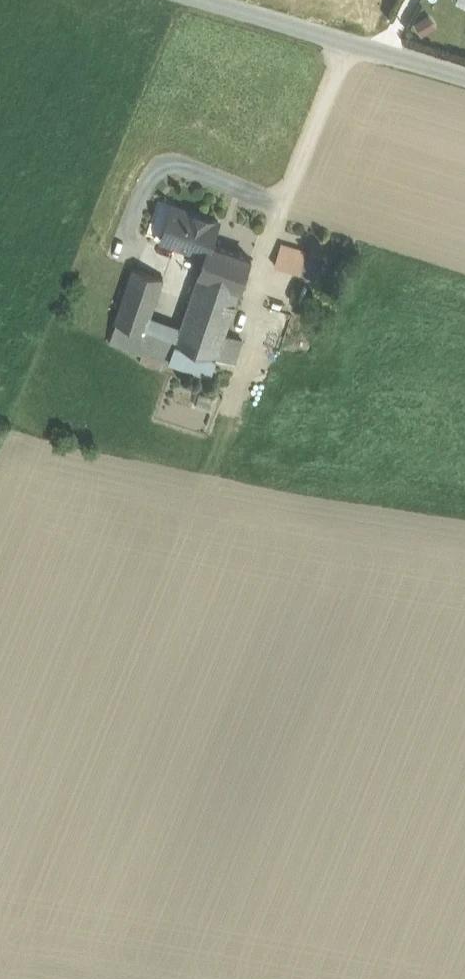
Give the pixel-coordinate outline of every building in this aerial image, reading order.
[(219,221),(174,206),(162,240),(206,255),(210,244),(211,244),(219,221)] [(211,244),(210,244),(206,255),(200,272),(241,286),(251,258),(211,244)] [(306,251),(281,244),(275,265),(299,273),(299,272),(304,257),(306,251)] [(304,257),(299,272),(331,282),(336,267),(304,257)] [(163,278),(134,268),(116,322),(145,332),(150,315),(163,278)] [(200,272),(196,284),(192,283),(190,289),(194,290),(182,326),(176,342),(216,357),(217,357),(225,333),(241,286),(200,272)] [(182,326),(150,315),(145,332),(116,322),(110,342),(169,363),(170,360),(176,342),(182,326)] [(243,339),(225,333),(217,357),(235,362),(243,339)] [(216,357),(176,342),(170,360),(211,374),(216,357)]
